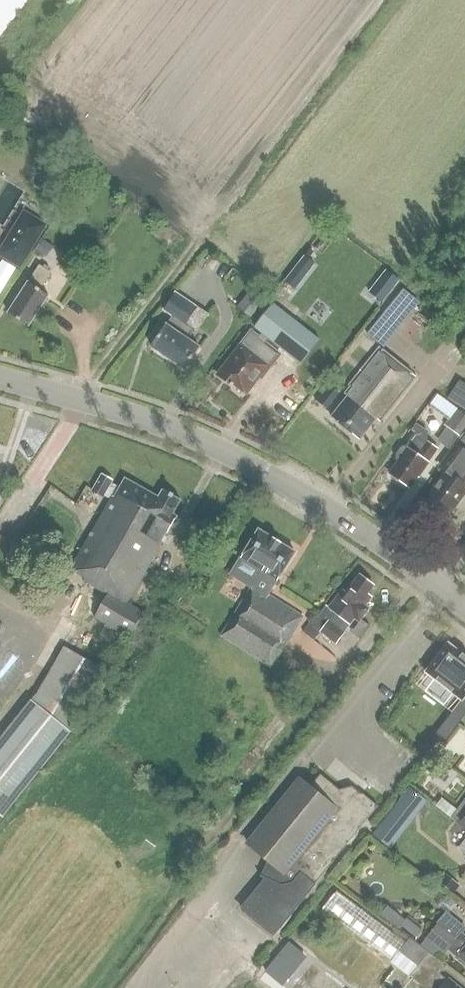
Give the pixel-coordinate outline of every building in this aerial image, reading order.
[(26,0),(0,0),(0,33),(26,0)] [(11,116),(0,108),(0,130),(11,116)] [(46,226),(25,213),(0,253),(0,256),(20,268),(46,226)] [(296,290),(316,264),(310,259),(315,253),(310,249),(285,281),(296,290)] [(48,271),(50,268),(45,265),(43,268),(39,266),(9,313),(30,327),(42,308),(44,309),(49,301),(47,299),(50,295),(41,289),(51,273),(48,271)] [(372,289),(387,300),(401,281),(386,270),(372,289)] [(198,332),(209,316),(176,292),(164,309),(173,315),(151,346),(184,369),(200,347),(188,339),(194,330),(198,332)] [(399,297),(384,314),(398,325),(412,307),(399,297)] [(241,344),(217,375),(232,387),(234,384),(237,386),(235,388),(241,392),(243,391),(247,394),(258,379),(262,374),(264,375),(280,355),(265,343),(269,338),(302,364),(320,340),(273,303),(255,328),(262,333),(258,338),(251,332),(242,345),(241,344)] [(351,387),(346,394),(348,396),(332,417),(360,440),(377,419),(381,422),(417,377),(380,348),(349,386),(351,387)] [(333,401),(321,391),(315,399),(327,409),(333,401)] [(458,436),(464,427),(464,415),(457,409),(445,426),(458,436)] [(430,462),(429,461),(438,448),(421,436),(426,429),(417,423),(412,430),(415,432),(405,447),(405,446),(401,448),(397,454),(396,459),(399,461),(391,474),(393,476),(392,477),(400,483),(402,481),(410,487),(418,475),(420,477),(430,462)] [(442,466),(447,470),(440,480),(441,481),(428,499),(437,506),(437,509),(443,513),(445,513),(448,515),(461,498),(464,497),(464,435),(442,466)] [(172,515),(181,499),(164,490),(158,499),(123,479),(119,488),(111,483),(112,481),(103,475),(86,506),(102,515),(71,569),(89,579),(88,581),(107,592),(94,616),(135,640),(149,616),(127,604),(176,517),(172,515)] [(256,583),(223,637),(271,667),(303,615),(269,594),(295,552),(259,530),(240,561),(241,561),(235,570),(256,583)] [(372,596),(368,593),(373,585),(359,575),(347,591),(343,588),(315,626),(337,642),(355,618),(359,622),(369,609),(365,606),(372,596)] [(449,645),(427,673),(461,699),(464,694),(464,657),(449,645)] [(38,691),(38,692),(31,699),(0,738),(0,815),(3,817),(71,731),(106,670),(84,658),(64,646),(38,691)] [(464,716),(455,708),(436,732),(447,740),(464,716)] [(316,886),(378,806),(362,793),(352,806),(344,799),(344,798),(344,797),(345,797),(345,796),(345,795),(344,794),(344,793),(320,774),(309,788),(299,780),(248,844),(274,865),(268,879),(261,876),(260,877),(265,879),(267,880),(242,909),(274,937),(317,886),(316,886)] [(375,831),(373,834),(388,847),(426,801),(410,788),(375,831)] [(456,821),(464,829),(464,809),(456,821)] [(445,965),(428,952),(428,953),(409,938),(403,945),(337,891),(324,907),(391,961),(424,987),(460,987),(447,978),(445,982),(437,975),(445,965)] [(388,906),(380,915),(398,930),(401,926),(416,938),(422,930),(407,919),(406,921),(388,906)] [(444,955),(459,937),(439,921),(424,939),(444,955)] [(277,958),(266,971),(282,985),(293,971),(305,956),(289,943),(277,958)] [(456,957),(464,965),(464,946),(456,957)]
